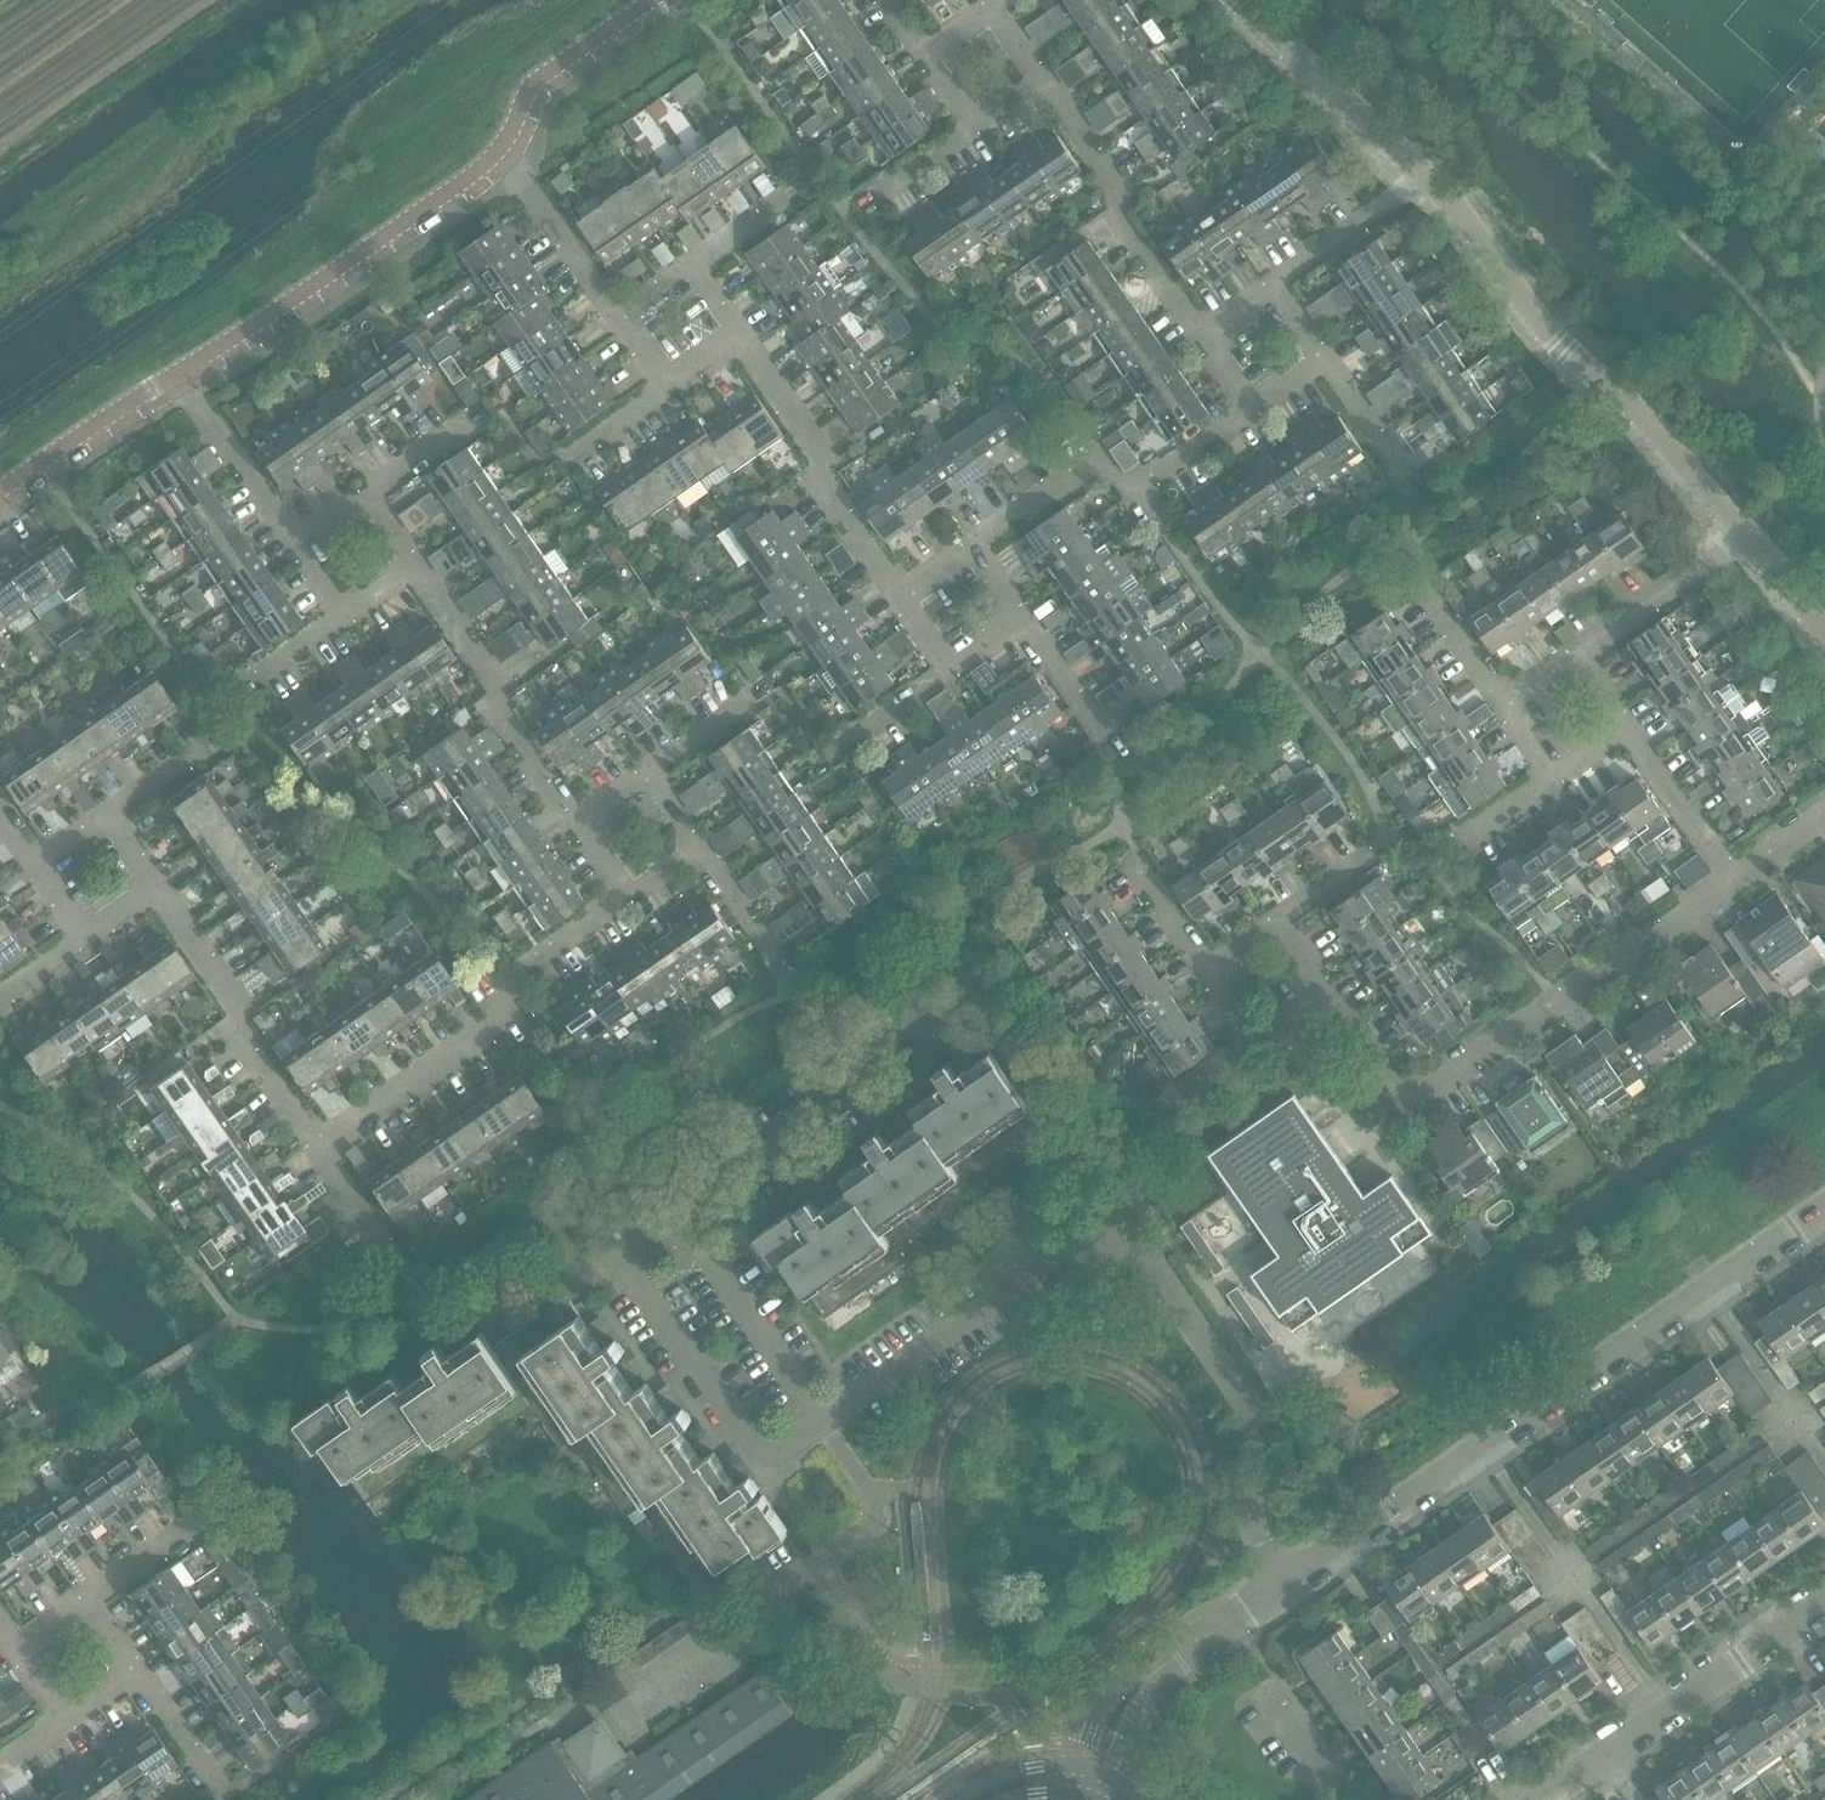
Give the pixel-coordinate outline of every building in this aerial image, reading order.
[(842,2),(841,0),(798,0),(786,8),(771,19),(785,39),(800,28),(801,30),(842,2)] [(798,0),(781,0),(786,8),(798,0)] [(1087,0),(1065,0),(1072,10),(1087,0)] [(1128,3),(1125,0),(1087,0),(1072,10),(1087,32),(1128,3)] [(816,51),(857,23),(842,2),(801,30),(816,51)] [(1102,53),(1143,25),(1128,3),(1087,32),(1102,53)] [(1052,24),(1065,15),(1058,6),(1045,15),(1052,24)] [(752,18),(758,28),(771,19),(764,9),(752,18)] [(1058,34),(1072,25),(1065,15),(1052,24),(1058,34)] [(872,45),(857,23),(816,51),(807,58),(822,79),(831,73),(872,45)] [(1117,75),(1158,46),(1143,25),(1102,53),(1117,75)] [(753,42),(743,49),(752,63),(762,56),(753,42)] [(846,94),(887,66),(872,45),(831,73),(846,94)] [(1132,96),(1173,68),(1158,46),(1117,75),(1132,96)] [(1082,67),(1095,58),(1088,48),(1075,57),(1082,67)] [(763,56),(754,62),(762,73),(771,67),(763,56)] [(1089,77),(1102,68),(1095,58),(1082,67),(1089,77)] [(862,116),(902,88),(887,66),(846,94),(862,116)] [(1147,118),(1188,89),(1173,68),(1132,96),(1147,118)] [(685,83),(675,90),(682,101),(692,94),(685,83)] [(775,93),(783,105),(792,99),(783,87),(775,93)] [(876,137),(917,109),(902,88),(862,116),(876,137)] [(1162,139),(1203,111),(1188,89),(1147,118),(1162,139)] [(1112,110),(1125,101),(1118,91),(1105,101),(1112,110)] [(818,114),(831,105),(824,95),(812,104),(818,114)] [(660,100),(648,108),(658,121),(670,113),(660,100)] [(1119,120),(1132,111),(1125,101),(1112,110),(1119,120)] [(825,123),(838,114),(831,105),(818,114),(825,123)] [(917,109),(876,137),(892,159),(933,131),(917,109)] [(1240,117),(1248,122),(1253,113),(1245,109),(1240,117)] [(1201,161),(1193,151),(1218,133),(1203,111),(1162,139),(1177,161),(1171,165),(1179,176),(1201,161)] [(1269,119),(1268,123),(1270,126),(1274,127),(1278,125),(1279,121),(1276,117),(1272,116),(1269,119)] [(711,143),(741,186),(767,168),(737,125),(711,143)] [(1068,181),(1083,171),(1059,136),(1044,146),(1034,131),(1022,139),(1061,195),(1072,187),(1068,181)] [(1142,153),(1155,144),(1148,134),(1135,144),(1142,153)] [(848,157),(861,148),(854,138),(842,147),(848,157)] [(1050,202),(1061,195),(1022,139),(1011,147),(1022,162),(1008,172),(1032,207),(1046,197),(1050,202)] [(1286,151),(1324,207),(1335,199),(1325,184),(1340,174),(1316,139),(1301,149),(1297,144),(1286,151)] [(716,203),(741,186),(711,143),(686,161),(716,203)] [(1148,163),(1162,153),(1155,144),(1142,153),(1148,163)] [(855,166),(867,158),(861,148),(848,157),(855,166)] [(1313,214),(1324,207),(1286,151),(1274,159),(1278,165),(1264,174),(1289,209),(1302,200),(1313,214)] [(690,221),(716,203),(686,161),(662,177),(655,168),(654,169),(690,221)] [(1032,207),(1008,172),(994,181),(983,167),(972,174),(1011,229),(1022,222),(1018,216),(1032,207)] [(690,221),(654,169),(629,186),(659,229),(684,212),(690,221)] [(564,173),(552,182),(561,193),(572,184),(564,173)] [(1000,237),(1011,229),(972,174),(961,182),(971,197),(958,207),(982,241),(996,232),(1000,237)] [(1275,219),(1289,209),(1264,174),(1250,184),(1246,179),(1235,186),(1274,242),(1285,234),(1275,219)] [(634,246),(659,229),(629,186),(604,204),(634,246)] [(1263,249),(1274,242),(1235,186),(1224,194),(1228,200),(1214,209),(1238,244),(1252,235),(1263,249)] [(982,241),(958,207),(944,216),(933,202),(922,210),(961,265),(972,257),(968,251),(982,241)] [(608,264),(634,246),(604,204),(579,221),(608,264)] [(1225,254),(1238,244),(1214,209),(1200,219),(1196,214),(1185,221),(1224,277),(1235,269),(1225,254)] [(949,272),(961,265),(922,210),(911,217),(921,232),(907,242),(931,277),(946,267),(949,272)] [(1212,285),(1224,277),(1185,221),(1174,229),(1178,235),(1163,245),(1187,280),(1202,270),(1212,285)] [(475,275),(520,244),(504,222),(460,252),(475,275)] [(762,276),(806,246),(790,223),(746,254),(762,276)] [(1372,239),(1359,249),(1361,252),(1374,242),(1372,239)] [(1064,290),(1104,262),(1089,240),(1069,254),(1060,242),(1031,263),(1040,276),(1050,269),(1064,290)] [(1353,290),(1393,262),(1377,240),(1374,242),(1361,252),(1337,268),(1346,281),(1326,295),(1333,305),(1346,296),(1353,290)] [(491,296),(535,265),(520,244),(475,275),(491,296)] [(777,298),(821,267),(806,246),(762,276),(777,298)] [(862,259),(854,265),(859,272),(867,267),(862,259)] [(821,267),(777,298),(786,311),(791,318),(792,319),(836,289),(843,284),(828,262),(821,267)] [(1079,312),(1120,284),(1104,262),(1064,290),(1079,312)] [(1368,312),(1408,284),(1393,262),(1353,290),(1368,312)] [(496,324),(550,287),(535,265),(491,296),(505,317),(496,324)] [(878,281),(871,286),(875,294),(883,289),(878,281)] [(1094,334),(1135,305),(1120,284),(1079,312),(1094,334)] [(1383,334),(1423,305),(1408,284),(1368,312),(1383,334)] [(511,345),(555,315),(541,294),(550,287),(496,324),(511,345)] [(807,341),(851,310),(836,289),(792,319),(807,341)] [(883,289),(875,294),(880,301),(888,296),(883,289)] [(1346,296),(1333,305),(1339,314),(1352,305),(1346,296)] [(1109,355),(1150,327),(1135,305),(1094,334),(1109,355)] [(1398,355),(1438,327),(1423,305),(1383,334),(1398,355)] [(366,309),(351,319),(353,321),(356,325),(370,315),(367,311),(366,309)] [(807,341),(797,347),(812,369),(856,338),(866,332),(851,310),(807,341)] [(526,367),(570,336),(555,315),(511,345),(526,367)] [(1032,315),(1020,323),(1029,336),(1041,328),(1032,315)] [(411,327),(421,341),(430,335),(420,321),(411,327)] [(1453,349),(1461,343),(1447,321),(1438,327),(1398,355),(1406,367),(1386,381),(1393,391),(1406,382),(1406,381),(1413,376),(1413,377),(1453,349)] [(1124,377),(1165,348),(1150,327),(1109,355),(1124,377)] [(1363,348),(1376,338),(1369,329),(1356,338),(1363,348)] [(912,331),(902,338),(909,347),(919,340),(913,331),(912,331)] [(389,350),(377,358),(416,413),(428,405),(417,390),(432,380),(428,375),(438,369),(413,333),(389,350)] [(541,388),(585,358),(570,336),(526,367),(541,388)] [(828,390),(871,360),(856,338),(812,369),(828,390)] [(1048,338),(1037,347),(1046,360),(1058,351),(1048,338)] [(1369,357),(1383,348),(1376,338),(1363,348),(1369,357)] [(441,340),(429,348),(438,361),(450,353),(441,340)] [(1139,398),(1180,370),(1165,348),(1124,377),(1139,398)] [(1428,399),(1469,370),(1453,349),(1413,377),(1428,399)] [(405,421),(416,413),(377,358),(366,366),(370,371),(356,381),(380,416),(395,406),(405,421)] [(556,410),(601,379),(585,358),(541,388),(556,410)] [(843,412),(886,381),(871,360),(828,390),(843,412)] [(1063,383),(1075,375),(1067,365),(1056,373),(1063,383)] [(459,369),(448,376),(454,384),(465,377),(459,369)] [(1154,420),(1195,391),(1180,370),(1139,398),(1154,420)] [(1443,420),(1484,392),(1469,370),(1428,399),(1436,410),(1416,424),(1423,434),(1436,425),(1436,424),(1443,419),(1443,420)] [(954,371),(945,377),(951,386),(961,379),(954,371)] [(1080,408),(1096,396),(1081,375),(1065,387),(1080,408)] [(572,432),(616,402),(601,379),(556,410),(572,432)] [(466,380),(454,388),(460,397),(472,389),(466,380)] [(367,425),(380,416),(356,381),(343,391),(339,385),(327,393),(366,448),(378,440),(367,425)] [(886,381),(843,412),(858,434),(902,404),(886,381)] [(1406,382),(1393,391),(1400,400),(1413,391),(1406,382)] [(494,391),(492,392),(485,397),(492,408),(500,402),(501,401),(494,391)] [(1195,391),(1154,420),(1169,442),(1210,413),(1195,391)] [(1484,392),(1443,420),(1458,442),(1499,413),(1484,392)] [(355,456),(366,448),(327,393),(316,401),(320,406),(306,416),(330,451),(345,441),(355,456)] [(730,413),(759,456),(786,437),(756,394),(730,413)] [(1024,468),(1035,461),(1024,446),(1039,436),(1013,398),(987,416),(1024,468)] [(685,404),(678,410),(684,418),(691,413),(685,404)] [(515,406),(509,411),(516,419),(522,414),(515,406)] [(1108,419),(1099,407),(1086,416),(1095,428),(1108,419)] [(1303,420),(1342,475),(1353,467),(1349,461),(1364,451),(1340,416),(1325,427),(1315,412),(1303,420)] [(734,473),(759,456),(730,413),(706,429),(699,420),(698,420),(734,473)] [(317,461),(330,451),(306,416),(293,425),(289,420),(277,428),(316,484),(327,476),(317,461)] [(987,416),(962,433),(989,471),(1003,461),(1013,476),(1024,468),(987,416)] [(657,417),(651,421),(657,430),(663,426),(657,417)] [(427,418),(422,422),(428,430),(433,427),(427,418)] [(733,473),(734,473),(698,420),(673,438),(703,481),(727,464),(733,473)] [(921,427),(928,437),(938,430),(931,420),(921,427)] [(1331,483),(1342,475),(1303,420),(1292,427),(1302,442),(1288,452),(1313,487),(1327,477),(1331,483)] [(1120,430),(1126,439),(1127,438),(1139,430),(1133,421),(1120,430)] [(422,422),(417,425),(423,434),(428,430),(422,422)] [(1436,425),(1423,434),(1430,443),(1443,434),(1436,425)] [(882,426),(871,434),(875,439),(885,431),(882,426)] [(305,491),(316,484),(277,428),(266,436),(270,441),(255,451),(280,486),(294,476),(305,491)] [(989,471),(962,433),(947,443),(938,430),(928,437),(963,489),(989,471)] [(1139,430),(1127,438),(1132,445),(1144,436),(1140,430),(1139,430)] [(938,506),(963,489),(928,437),(917,445),(926,458),(911,468),(938,506)] [(678,498),(703,481),(673,438),(648,455),(678,498)] [(1127,440),(1112,450),(1124,467),(1127,471),(1142,461),(1127,440)] [(157,497),(197,469),(182,447),(141,475),(157,497)] [(445,497),(485,469),(470,447),(430,475),(445,497)] [(1313,487),(1288,452),(1275,461),(1264,447),(1253,454),(1292,510),(1303,502),(1299,496),(1313,487)] [(1280,518),(1292,510),(1253,454),(1242,462),(1252,477),(1238,487),(1263,522),(1277,512),(1280,518)] [(653,516),(678,498),(648,455),(623,473),(653,516)] [(938,506),(911,468),(897,478),(888,465),(877,473),(913,523),(938,506)] [(1609,468),(1600,475),(1609,488),(1618,481),(1609,468)] [(172,519),(212,490),(197,469),(157,497),(172,519)] [(445,497),(438,502),(425,511),(432,521),(452,507),(460,519),(501,491),(485,469),(445,497)] [(627,534),(653,516),(623,473),(597,490),(627,534)] [(887,541),(913,523),(877,473),(867,480),(876,493),(861,503),(887,541)] [(1263,522),(1238,487),(1224,497),(1214,482),(1203,490),(1242,545),(1253,537),(1249,531),(1263,522)] [(1367,505),(1376,498),(1364,482),(1355,488),(1367,505)] [(187,540),(227,512),(212,490),(172,519),(187,540)] [(1230,553),(1242,545),(1203,490),(1192,497),(1202,512),(1188,522),(1212,557),(1226,547),(1230,553)] [(475,540),(515,512),(501,491),(460,519),(475,540)] [(425,511),(438,502),(431,492),(418,501),(425,511)] [(746,493),(735,500),(742,511),(753,503),(746,493)] [(1576,502),(1586,517),(1594,511),(1584,497),(1576,502)] [(102,502),(93,509),(108,531),(118,524),(102,502)] [(1576,502),(1568,508),(1578,522),(1575,525),(1584,539),(1571,548),(1595,582),(1610,572),(1613,577),(1623,569),(1593,526),(1586,517),(1576,502)] [(135,527),(148,517),(142,507),(129,517),(135,527)] [(1031,565),(1082,530),(1066,507),(1028,534),(1036,545),(1023,554),(1031,565)] [(758,508),(730,527),(733,531),(737,536),(752,558),(803,523),(795,512),(782,521),(774,510),(764,517),(758,508)] [(1342,511),(1334,517),(1339,524),(1348,518),(1342,511)] [(202,562),(242,534),(227,512),(187,540),(202,562)] [(490,562),(530,534),(515,512),(475,540),(490,562)] [(1604,519),(1593,526),(1623,569),(1634,562),(1630,557),(1645,547),(1648,551),(1661,542),(1644,518),(1632,527),(1622,513),(1607,523),(1604,519)] [(593,535),(604,527),(598,518),(587,526),(593,535)] [(705,518),(696,524),(700,530),(709,524),(705,518)] [(767,580),(805,554),(797,543),(810,534),(803,523),(752,558),(767,580)] [(700,530),(706,540),(715,533),(709,524),(700,530)] [(1059,578),(1097,551),(1082,530),(1031,565),(1039,576),(1051,567),(1059,578)] [(1526,537),(1536,552),(1544,546),(1534,532),(1526,537)] [(217,583),(257,555),(242,534),(202,562),(217,583)] [(485,598),(545,555),(530,534),(490,562),(499,573),(478,588),(485,598)] [(89,582),(82,571),(57,535),(40,547),(33,537),(24,543),(31,553),(56,589),(56,588),(64,599),(89,582)] [(461,536),(448,545),(455,554),(468,545),(461,536)] [(603,547),(618,568),(628,562),(613,540),(603,547)] [(159,560),(172,551),(165,541),(152,550),(159,560)] [(692,550),(686,541),(676,549),(682,557),(692,550)] [(468,545),(455,554),(462,564),(475,555),(468,545)] [(1105,546),(1097,551),(1059,578),(1074,599),(1125,564),(1133,558),(1129,553),(1121,558),(1117,552),(1112,556),(1105,546)] [(1160,551),(1160,561),(1164,568),(1175,560),(1176,560),(1166,546),(1166,547),(1160,551)] [(1580,593),(1595,582),(1571,548),(1557,558),(1553,553),(1543,561),(1573,604),(1583,597),(1580,593)] [(1493,580),(1484,567),(1486,566),(1474,549),(1464,556),(1476,572),(1486,587),(1493,596),(1523,640),(1533,632),(1530,628),(1545,617),(1521,583),(1507,593),(1504,589),(1503,589),(1495,578),(1493,580)] [(165,569),(178,560),(172,551),(159,560),(165,569)] [(1535,573),(1521,583),(1545,617),(1560,607),(1563,612),(1573,604),(1543,561),(1536,552),(1526,559),(1535,573)] [(0,559),(0,562),(6,570),(31,606),(39,617),(63,600),(56,589),(31,553),(15,564),(8,554),(0,559)] [(769,611),(820,575),(805,554),(767,580),(774,590),(761,600),(769,611)] [(232,605),(272,577),(257,555),(217,583),(232,605)] [(520,605),(560,577),(545,555),(485,598),(492,607),(512,593),(520,605)] [(1089,621),(1127,594),(1140,585),(1125,564),(1074,599),(1089,621)] [(1254,564),(1244,571),(1253,583),(1262,576),(1254,564)] [(31,606),(6,570),(0,574),(0,616),(5,624),(31,606)] [(1476,572),(1468,578),(1478,592),(1486,587),(1476,572)] [(797,623),(835,597),(820,575),(769,611),(776,621),(789,612),(797,623)] [(247,626),(287,598),(272,577),(232,605),(247,626)] [(535,626),(575,598),(560,577),(520,605),(535,626)] [(643,583),(627,594),(637,607),(652,596),(643,583)] [(189,603),(202,594),(195,584),(182,593),(189,603)] [(1708,588),(1704,591),(1712,602),(1721,595),(1714,584),(1708,588)] [(1179,590),(1156,606),(1161,615),(1185,598),(1179,590)] [(195,613),(209,603),(202,594),(189,603),(195,613)] [(1091,651),(1142,616),(1127,594),(1089,621),(1096,631),(1083,640),(1091,651)] [(1512,647),(1523,640),(1493,596),(1482,604),(1485,608),(1470,619),(1494,653),(1509,642),(1512,647)] [(812,645),(863,609),(855,598),(842,607),(835,597),(797,623),(812,645)] [(247,626),(262,648),(302,620),(287,598),(247,626)] [(522,650),(542,636),(551,648),(571,634),(579,646),(604,629),(595,617),(601,614),(600,612),(590,619),(575,598),(535,626),(528,631),(515,641),(522,650)] [(1205,604),(1195,611),(1200,619),(1211,612),(1210,612),(1205,604)] [(827,666),(865,640),(857,629),(870,620),(863,609),(812,645),(827,666)] [(1363,660),(1407,630),(1401,622),(1397,625),(1387,611),(1336,647),(1351,669),(1363,660)] [(1119,664),(1157,637),(1142,616),(1091,651),(1098,662),(1111,653),(1119,664)] [(1640,669),(1685,637),(1679,628),(1677,630),(1667,617),(1629,644),(1639,658),(1634,661),(1640,669)] [(395,627),(434,682),(445,674),(441,668),(456,658),(431,623),(417,633),(406,618),(395,627)] [(515,641),(528,631),(522,622),(508,631),(515,641)] [(85,629),(91,639),(101,632),(97,627),(90,625),(85,629)] [(1220,625),(1209,633),(1225,654),(1235,647),(1220,625)] [(658,638),(697,694),(708,686),(698,671),(713,660),(689,626),(674,636),(670,631),(658,638)] [(423,690),(434,682),(395,627),(384,634),(394,649),(380,659),(405,694),(419,684),(423,690)] [(1378,682),(1417,655),(1408,641),(1412,638),(1407,630),(1363,660),(1378,682)] [(1121,694),(1172,659),(1157,637),(1119,664),(1126,674),(1113,683),(1121,694)] [(1659,687),(1697,660),(1689,648),(1691,647),(1685,637),(1640,669),(1645,677),(1650,674),(1659,687)] [(686,701),(697,694),(658,638),(647,646),(651,652),(637,662),(662,696),(676,687),(686,701)] [(200,640),(190,648),(191,649),(195,656),(197,658),(207,650),(200,640)] [(872,650),(865,640),(827,666),(817,673),(832,695),(842,688),(893,652),(885,641),(872,650)] [(893,652),(842,688),(857,709),(895,683),(887,672),(900,663),(893,652)] [(405,694),(380,659),(367,668),(356,653),(345,661),(383,717),(395,709),(391,703),(405,694)] [(201,664),(209,675),(221,667),(212,655),(201,664)] [(1393,703),(1437,673),(1431,665),(1427,669),(1417,655),(1378,682),(1393,703)] [(754,683),(756,682),(764,676),(750,656),(740,663),(754,683)] [(1172,659),(1121,694),(1128,705),(1141,696),(1149,707),(1187,680),(1172,659)] [(1669,711),(1718,677),(1711,668),(1706,672),(1697,660),(1659,687),(1669,701),(1664,704),(1669,711)] [(373,725),(383,717),(345,661),(334,669),(344,684),(330,694),(354,729),(369,719),(373,725)] [(648,706),(662,696),(637,662),(624,671),(620,665),(608,673),(647,729),(658,721),(648,706)] [(1001,680),(1046,744),(1057,737),(1048,724),(1062,713),(1036,675),(1027,662),(1001,680)] [(126,689),(151,725),(167,714),(174,724),(184,717),(152,671),(126,689)] [(636,736),(647,729),(608,673),(597,681),(601,687),(587,697),(612,731),(625,722),(636,736)] [(1403,729),(1447,698),(1438,684),(1442,681),(1437,673),(1393,703),(1381,712),(1396,734),(1403,729)] [(1724,687),(1718,677),(1669,711),(1675,720),(1679,717),(1689,730),(1740,694),(1733,685),(1728,684),(1724,687)] [(998,702),(985,711),(1012,749),(1014,753),(1029,743),(1035,752),(1046,744),(1001,680),(988,690),(998,702)] [(1331,683),(1321,690),(1336,712),(1346,705),(1331,683)] [(1784,685),(1774,692),(1778,700),(1789,692),(1792,690),(1787,683),(1784,685)] [(158,735),(151,725),(126,689),(101,707),(126,742),(142,731),(149,741),(158,735)] [(354,729),(330,694),(316,703),(306,689),(295,697),(334,752),(345,744),(341,738),(354,729)] [(1689,751),(1694,759),(1763,710),(1756,700),(1745,708),(1746,703),(1740,694),(1689,730),(1699,744),(1689,751)] [(1795,695),(1778,707),(1788,722),(1802,712),(1803,712),(1805,710),(1795,695)] [(322,760),(334,752),(295,697),(284,704),(294,719),(279,730),(303,764),(318,754),(322,760)] [(598,741),(612,731),(587,697),(573,706),(569,700),(558,708),(597,764),(608,756),(598,741)] [(879,705),(874,698),(859,709),(864,716),(879,705)] [(1447,698),(1403,729),(1418,750),(1467,716),(1462,709),(1457,712),(1447,698)] [(1350,706),(1338,715),(1347,728),(1355,723),(1356,715),(1350,706)] [(133,753),(126,742),(101,707),(76,724),(101,760),(117,749),(124,759),(133,753)] [(586,771),(597,764),(558,708),(547,716),(551,722),(537,732),(561,767),(575,757),(586,771)] [(1012,749),(985,711),(971,721),(962,708),(951,715),(986,766),(1012,749)] [(1793,720),(1798,727),(1808,720),(1802,713),(1793,720)] [(961,784),(986,766),(951,715),(940,723),(949,736),(935,746),(961,784)] [(1433,772),(1477,741),(1468,727),(1473,724),(1467,716),(1418,750),(1433,772)] [(1700,755),(1694,759),(1700,767),(1705,763),(1710,760),(1719,773),(1758,746),(1770,737),(1764,728),(1757,727),(1754,729),(1748,721),(1739,728),(1700,755)] [(108,770),(101,760),(76,724),(51,742),(76,778),(92,766),(99,777),(108,770)] [(438,777),(478,749),(462,727),(422,755),(438,777)] [(725,779),(767,750),(751,727),(711,755),(720,768),(699,782),(706,792),(719,783),(716,778),(722,774),(725,779)] [(1810,742),(1819,754),(1824,749),(1824,743),(1820,735),(1820,736),(1810,742)] [(1444,796),(1497,759),(1492,752),(1487,755),(1477,741),(1433,772),(1429,775),(1444,796)] [(83,788),(76,778),(51,742),(25,759),(51,795),(66,784),(73,794),(83,788)] [(961,784),(935,746),(921,756),(912,743),(901,750),(936,801),(961,784)] [(1730,798),(1773,767),(1758,746),(1719,773),(1729,787),(1724,790),(1730,798)] [(453,799),(493,771),(478,749),(438,777),(453,799)] [(741,799),(782,771),(767,750),(725,779),(719,783),(706,792),(713,801),(733,787),(741,799)] [(910,819),(936,801),(901,750),(890,758),(899,771),(884,781),(910,819)] [(51,795),(25,759),(0,777),(0,778),(24,813),(42,801),(49,812),(58,805),(51,795)] [(1460,819),(1469,812),(1508,785),(1498,771),(1503,768),(1497,759),(1444,796),(1460,819)] [(1307,768),(1296,775),(1287,763),(1279,769),(1289,784),(1296,793),(1326,837),(1337,829),(1333,825),(1348,814),(1325,780),(1317,769),(1314,768),(1312,767),(1307,768)] [(1773,767),(1730,798),(1735,806),(1740,803),(1750,817),(1789,790),(1773,767)] [(378,768),(365,777),(375,791),(388,782),(378,768)] [(1393,768),(1381,777),(1396,798),(1405,792),(1407,790),(1393,768)] [(1281,789),(1289,784),(1279,769),(1271,775),(1281,789)] [(468,821),(508,792),(493,771),(453,799),(468,821)] [(736,835),(797,793),(782,771),(741,799),(750,811),(729,825),(736,835)] [(183,822),(233,787),(227,778),(218,785),(213,784),(206,774),(168,800),(183,822)] [(252,788),(259,783),(254,776),(247,781),(252,788)] [(1672,827),(1662,813),(1638,779),(1623,789),(1620,785),(1609,792),(1639,836),(1646,845),(1656,859),(1664,854),(1654,839),(1672,827)] [(198,843),(248,809),(242,800),(233,807),(228,806),(221,796),(233,788),(233,787),(183,822),(198,843)] [(423,788),(409,797),(416,807),(429,797),(423,788)] [(482,842),(523,814),(508,792),(468,821),(482,842)] [(1405,792),(1396,798),(1411,820),(1420,813),(1405,792)] [(1629,843),(1639,836),(1609,792),(1599,800),(1602,804),(1587,814),(1611,849),(1626,839),(1629,843)] [(771,842),(812,814),(797,793),(736,835),(743,844),(763,830),(771,842)] [(1316,844),(1326,837),(1296,793),(1285,801),(1288,805),(1273,815),(1297,850),(1313,839),(1316,844)] [(1229,804),(1239,819),(1247,813),(1237,798),(1229,804)] [(878,800),(868,807),(875,817),(885,809),(878,800)] [(1245,828),(1239,819),(1229,804),(1221,810),(1231,824),(1228,826),(1238,840),(1223,850),(1247,884),(1262,874),(1265,879),(1276,872),(1245,828)] [(213,865),(263,830),(257,822),(248,828),(243,827),(236,817),(248,809),(198,843),(213,865)] [(497,864),(538,835),(523,814),(482,842),(497,864)] [(766,878),(827,836),(812,814),(771,842),(779,854),(759,868),(766,878)] [(1597,859),(1611,849),(1587,814),(1573,824),(1570,820),(1559,827),(1589,870),(1600,863),(1597,859)] [(1283,860),(1297,850),(1273,815),(1259,825),(1256,821),(1245,828),(1276,872),(1286,864),(1283,860)] [(1421,815),(1412,821),(1423,838),(1432,831),(1421,815)] [(439,840),(453,831),(446,821),(432,830),(439,840)] [(289,826),(282,830),(287,837),(293,833),(289,826)] [(1579,878),(1589,870),(1559,827),(1548,834),(1552,839),(1537,849),(1561,884),(1576,873),(1579,878)] [(228,886),(278,852),(272,843),(263,850),(258,849),(251,839),(263,831),(263,830),(213,865),(228,886)] [(453,831),(439,840),(446,850),(459,840),(453,831)] [(1178,839),(1189,854),(1197,848),(1187,833),(1178,839)] [(512,885),(553,857),(538,835),(497,864),(512,885)] [(827,836),(766,878),(773,887),(793,873),(801,885),(842,857),(827,836)] [(1195,863),(1189,854),(1178,839),(1170,845),(1181,859),(1178,861),(1188,875),(1173,886),(1197,920),(1212,909),(1215,914),(1226,907),(1195,863)] [(904,862),(914,855),(906,844),(896,851),(904,862)] [(1648,865),(1656,859),(1646,845),(1638,850),(1648,865)] [(1570,897),(1561,884),(1537,849),(1522,859),(1519,855),(1509,862),(1539,905),(1555,929),(1564,924),(1554,909),(1570,897)] [(1233,895),(1247,884),(1223,850),(1209,860),(1206,856),(1195,863),(1226,907),(1236,899),(1233,895)] [(283,877),(280,879),(266,860),(278,852),(228,886),(211,898),(217,906),(234,895),(243,908),(281,882),(285,879),(283,877)] [(527,907),(568,879),(553,857),(512,885),(527,907)] [(842,857),(801,885),(816,907),(857,879),(842,857)] [(1555,929),(1539,905),(1509,862),(1498,869),(1502,874),(1486,885),(1517,928),(1532,918),(1535,922),(1537,920),(1548,935),(1555,929)] [(1793,884),(1799,894),(1805,890),(1824,918),(1824,862),(1793,884)] [(1699,867),(1694,870),(1696,873),(1700,879),(1711,872),(1705,863),(1699,867)] [(469,883),(483,874),(476,864),(463,874),(469,883)] [(831,929),(882,893),(867,871),(857,879),(816,907),(809,912),(796,921),(803,930),(823,916),(831,929)] [(483,874),(469,883),(476,893),(489,883),(483,874)] [(1596,880),(1606,894),(1614,888),(1604,874),(1596,880)] [(1343,936),(1391,902),(1396,899),(1380,877),(1332,910),(1342,925),(1337,928),(1343,936)] [(1090,878),(1051,905),(1060,917),(1055,921),(1062,931),(1090,911),(1110,897),(1105,889),(1100,892),(1090,878)] [(527,907),(530,911),(543,929),(583,901),(568,879),(527,907)] [(1598,900),(1606,894),(1596,880),(1588,885),(1598,900)] [(243,908),(226,920),(232,928),(249,916),(258,930),(296,903),(297,905),(301,902),(298,898),(294,900),(281,882),(243,908)] [(1652,885),(1642,892),(1643,894),(1650,905),(1661,897),(1652,885)] [(8,902),(3,894),(0,896),(0,908),(8,902)] [(1643,894),(1627,905),(1634,916),(1650,905),(1643,894)] [(1743,959),(1748,967),(1762,957),(1785,990),(1824,962),(1778,895),(1738,922),(1739,924),(1725,934),(1743,959)] [(1090,911),(1062,931),(1068,940),(1076,952),(1082,948),(1120,922),(1113,911),(1111,908),(1116,905),(1110,897),(1090,911)] [(676,907),(715,962),(726,954),(722,948),(737,938),(713,903),(698,914),(688,899),(676,907)] [(803,902),(789,911),(796,921),(809,912),(809,911),(808,909),(803,902)] [(1401,927),(1391,914),(1397,910),(1391,902),(1343,936),(1348,944),(1352,941),(1362,954),(1401,927)] [(311,924),(297,905),(296,903),(258,930),(241,942),(247,949),(264,938),(273,951),(311,924)] [(500,926),(513,917),(506,907),(493,916),(500,926)] [(704,970),(715,962),(676,907),(665,914),(675,929),(661,939),(686,974),(700,964),(704,970)] [(404,911),(391,920),(399,931),(412,922),(404,911)] [(23,924),(18,916),(6,924),(0,915),(0,940),(23,924)] [(513,917),(500,926),(506,936),(519,926),(513,917)] [(357,923),(348,929),(357,943),(367,937),(369,935),(360,921),(357,923)] [(1097,970),(1140,940),(1135,932),(1130,935),(1120,922),(1082,948),(1097,970)] [(0,940),(0,973),(27,954),(12,932),(23,924),(0,940)] [(273,951),(256,963),(262,971),(266,968),(276,982),(285,976),(291,984),(324,960),(319,952),(333,942),(333,941),(330,943),(329,941),(324,944),(311,924),(273,951)] [(1603,925),(1596,930),(1601,937),(1608,932),(1603,925)] [(1058,927),(1049,933),(1052,937),(1061,931),(1058,927)] [(1367,971),(1373,979),(1421,945),(1415,937),(1410,940),(1401,927),(1362,954),(1372,968),(1367,971)] [(1600,940),(1593,930),(1581,939),(1587,948),(1600,940)] [(686,974),(661,939),(648,948),(637,934),(626,942),(665,997),(676,989),(672,984),(686,974)] [(1112,992),(1151,964),(1141,951),(1146,948),(1140,940),(1097,970),(1102,978),(1112,992)] [(144,959),(169,995),(195,977),(170,941),(153,953),(146,943),(137,949),(144,959)] [(654,1005),(665,997),(626,942),(615,949),(625,964),(611,974),(636,1009),(649,999),(654,1005)] [(1421,945),(1373,979),(1378,987),(1383,984),(1392,997),(1431,970),(1423,959),(1428,956),(1421,945)] [(1538,959),(1549,974),(1569,960),(1558,945),(1538,959)] [(1748,967),(1743,959),(1728,969),(1712,945),(1679,967),(1680,969),(1672,974),(1705,1021),(1713,1015),(1715,1018),(1746,997),(1750,1003),(1766,992),(1748,967)] [(406,970),(431,1006),(448,995),(455,1005),(465,998),(432,952),(406,970)] [(1475,959),(1474,966),(1477,970),(1484,965),(1479,957),(1478,956),(1475,959)] [(144,1012),(169,995),(144,959),(128,970),(121,960),(112,966),(119,976),(144,1012)] [(1127,1013),(1170,983),(1165,975),(1160,978),(1151,964),(1112,992),(1121,1005),(1116,1009),(1121,1017),(1127,1013)] [(1451,989),(1456,985),(1441,964),(1431,970),(1392,997),(1402,1011),(1397,1014),(1403,1022),(1451,989)] [(1483,986),(1494,978),(1485,966),(1484,965),(1477,970),(1473,973),(1483,986)] [(636,1009),(611,974),(598,983),(587,969),(576,977),(615,1032),(626,1024),(622,1019),(636,1009)] [(439,1016),(431,1006),(406,970),(381,987),(406,1023),(423,1012),(430,1022),(439,1016)] [(119,1030),(144,1012),(119,976),(103,988),(96,977),(87,984),(94,994),(119,1030)] [(603,1040),(615,1032),(576,977),(565,985),(575,999),(560,1010),(585,1044),(599,1034),(603,1040)] [(1633,1066),(1645,1084),(1654,1078),(1646,1067),(1661,1056),(1674,1058),(1697,1042),(1654,981),(1637,993),(1651,1013),(1628,1029),(1633,1036),(1619,1046),(1620,1048),(1633,1066)] [(1170,983),(1127,1013),(1140,1032),(1142,1035),(1181,1008),(1171,994),(1176,991),(1170,983)] [(414,1033),(406,1023),(381,987),(356,1005),(381,1041),(397,1030),(404,1040),(414,1033)] [(1451,989),(1403,1022),(1408,1030),(1413,1027),(1423,1041),(1427,1038),(1435,1050),(1474,1023),(1451,989)] [(71,995),(62,1001),(69,1011),(94,1047),(97,1051),(122,1033),(119,1030),(94,994),(86,1000),(78,1005),(71,995)] [(712,996),(704,1001),(712,1012),(719,1007),(712,996)] [(1782,996),(1775,1001),(1783,1013),(1790,1008),(1782,996)] [(388,1051),(381,1041),(356,1005),(331,1022),(356,1058),(372,1047),(379,1057),(388,1051)] [(1181,1008),(1142,1035),(1144,1037),(1150,1046),(1145,1050),(1151,1060),(1161,1053),(1200,1026),(1194,1018),(1190,1021),(1181,1008)] [(69,1065),(94,1047),(69,1011),(53,1023),(46,1013),(37,1019),(44,1029),(69,1065)] [(363,1068),(356,1058),(331,1022),(306,1040),(331,1076),(347,1064),(354,1075),(363,1068)] [(1161,1053),(1151,1060),(1157,1068),(1162,1065),(1172,1079),(1211,1051),(1216,1048),(1206,1034),(1200,1026),(1161,1053)] [(1620,1048),(1619,1046),(1606,1027),(1581,1045),(1575,1036),(1545,1057),(1567,1088),(1571,1086),(1576,1093),(1570,1098),(1579,1111),(1585,1107),(1587,1109),(1604,1098),(1609,1105),(1629,1091),(1632,1096),(1647,1086),(1645,1084),(1633,1066),(1618,1076),(1606,1059),(1620,1048)] [(43,1083),(69,1065),(44,1029),(27,1040),(20,1030),(11,1037),(43,1083)] [(338,1086),(331,1076),(306,1040),(280,1058),(305,1094),(322,1082),(329,1092),(338,1086)] [(1098,1042),(1087,1050),(1098,1065),(1109,1058),(1098,1042)] [(580,1044),(571,1050),(572,1051),(576,1058),(585,1051),(580,1044)] [(203,1084),(188,1062),(189,1061),(180,1048),(152,1068),(161,1080),(150,1088),(165,1110),(203,1084)] [(897,1249),(975,1195),(966,1182),(1043,1128),(991,1053),(975,1064),(965,1051),(950,1062),(935,1073),(944,1086),(911,1109),(920,1122),(906,1132),(897,1119),(882,1129),(867,1140),(876,1153),(842,1176),(851,1189),(837,1199),(828,1186),(813,1197),(798,1208),(803,1215),(798,1219),(793,1211),(757,1236),(777,1265),(784,1259),(826,1319),(906,1262),(897,1249)] [(207,1081),(220,1073),(214,1064),(205,1071),(204,1076),(207,1081)] [(1517,1156),(1568,1120),(1536,1074),(1523,1083),(1518,1075),(1504,1085),(1509,1093),(1497,1102),(1501,1108),(1490,1116),(1517,1156)] [(492,1093),(517,1129),(543,1111),(518,1075),(501,1087),(494,1077),(485,1083),(492,1093)] [(203,1084),(165,1110),(180,1132),(218,1106),(235,1094),(228,1085),(212,1096),(203,1084)] [(1129,1109),(1142,1100),(1130,1084),(1118,1093),(1129,1109)] [(492,1146),(517,1129),(492,1093),(476,1104),(469,1094),(460,1100),(467,1110),(492,1146)] [(1295,1094),(1209,1154),(1247,1208),(1250,1211),(1267,1236),(1268,1238),(1269,1239),(1273,1245),(1276,1249),(1280,1254),(1275,1257),(1252,1274),(1254,1276),(1292,1331),(1421,1242),(1421,1241),(1433,1233),(1392,1175),(1365,1195),(1312,1119),(1305,1108),(1295,1094)] [(195,1154),(233,1127),(250,1116),(244,1107),(228,1119),(218,1106),(180,1132),(195,1154)] [(467,1164),(492,1146),(467,1110),(451,1122),(444,1111),(435,1118),(442,1128),(467,1164)] [(1499,1167),(1496,1162),(1508,1153),(1485,1120),(1464,1134),(1457,1124),(1428,1144),(1444,1166),(1440,1169),(1452,1188),(1457,1185),(1463,1193),(1499,1167)] [(195,1154),(185,1161),(200,1182),(210,1175),(248,1149),(233,1127),(195,1154)] [(419,1129),(410,1135),(417,1145),(442,1181),(467,1164),(442,1128),(433,1134),(426,1139),(422,1134),(419,1129)] [(253,1146),(265,1137),(259,1129),(250,1135),(249,1141),(253,1146)] [(393,1147),(385,1153),(391,1163),(417,1199),(419,1197),(427,1208),(447,1194),(439,1183),(442,1181),(417,1145),(400,1157),(393,1147)] [(225,1197),(263,1170),(280,1159),(274,1150),(257,1162),(248,1149),(210,1175),(225,1197)] [(1523,1159),(1517,1163),(1523,1171),(1528,1167),(1523,1159)] [(391,1217),(417,1199),(391,1163),(375,1174),(368,1164),(359,1171),(391,1217)] [(263,1170),(225,1197),(215,1204),(230,1225),(240,1218),(278,1192),(295,1180),(290,1172),(273,1184),(263,1170)] [(255,1240),(293,1213),(287,1204),(278,1192),(240,1218),(255,1240)] [(290,1202),(287,1204),(293,1213),(298,1210),(310,1202),(304,1194),(295,1200),(290,1199),(290,1202)] [(293,1213),(255,1240),(271,1262),(283,1254),(288,1261),(328,1233),(328,1228),(326,1224),(320,1216),(303,1228),(293,1213)] [(186,1214),(179,1219),(183,1226),(184,1227),(191,1222),(186,1214)] [(1191,1220),(1181,1227),(1184,1231),(1189,1238),(1216,1276),(1226,1269),(1192,1220),(1191,1220)] [(201,1245),(212,1238),(206,1228),(195,1236),(201,1245)] [(214,1268),(224,1261),(219,1253),(209,1260),(214,1268)] [(1811,1288),(1824,1308),(1824,1278),(1811,1288)] [(1238,1287),(1227,1294),(1234,1303),(1237,1308),(1245,1319),(1248,1324),(1265,1349),(1276,1341),(1238,1287)] [(1824,1331),(1824,1308),(1811,1288),(1786,1305),(1811,1341),(1824,1331)] [(693,1421),(672,1391),(665,1395),(658,1400),(647,1384),(634,1393),(612,1361),(626,1352),(605,1322),(598,1327),(591,1332),(567,1296),(493,1347),(488,1340),(483,1332),(466,1343),(457,1330),(427,1352),(436,1365),(405,1386),(396,1373),(379,1385),(375,1378),(371,1372),(340,1393),(345,1400),(340,1404),(335,1396),(299,1421),(319,1449),(326,1444),(368,1504),(446,1450),(455,1463),(522,1416),(542,1420),(561,1447),(574,1438),(628,1516),(641,1507),(695,1584),(755,1543),(760,1550),(789,1531),(764,1495),(751,1504),(747,1499),(760,1489),(739,1459),(733,1464),(726,1469),(715,1452),(702,1462),(680,1430),(693,1421)] [(1785,1359),(1811,1341),(1786,1305),(1760,1323),(1768,1334),(1756,1342),(1774,1367),(1785,1359)] [(11,1356),(9,1354),(17,1348),(3,1328),(0,1331),(0,1364),(11,1356)] [(1747,1385),(1758,1377),(1741,1353),(1730,1361),(1747,1385)] [(1747,1385),(1730,1361),(1719,1369),(1711,1357),(1686,1375),(1710,1410),(1735,1393),(1747,1385)] [(1785,1359),(1774,1367),(1790,1390),(1801,1382),(1785,1359)] [(1685,1428),(1710,1410),(1686,1375),(1661,1392),(1685,1428)] [(1747,1385),(1763,1409),(1774,1401),(1758,1377),(1747,1385)] [(4,1402),(13,1397),(2,1382),(0,1384),(0,1396),(4,1402)] [(1824,1397),(1824,1383),(1809,1393),(1816,1403),(1824,1397)] [(1752,1417),(1763,1409),(1747,1385),(1735,1393),(1752,1417)] [(1661,1445),(1685,1428),(1661,1392),(1636,1409),(1661,1445)] [(1636,1462),(1661,1445),(1636,1409),(1612,1427),(1636,1462)] [(1612,1479),(1636,1462),(1612,1427),(1587,1444),(1612,1479)] [(1735,1446),(1742,1455),(1766,1439),(1759,1429),(1735,1446)] [(93,1430),(81,1438),(86,1444),(97,1436),(93,1430)] [(136,1437),(98,1464),(137,1519),(148,1512),(137,1496),(152,1486),(160,1498),(173,1489),(136,1437)] [(1586,1497),(1612,1479),(1587,1444),(1562,1461),(1586,1497)] [(1746,1462),(1753,1472),(1777,1455),(1770,1445),(1746,1462)] [(1717,1473),(1742,1455),(1735,1446),(1710,1463),(1717,1473)] [(1824,1476),(1824,1473),(1810,1452),(1799,1460),(1815,1483),(1824,1476)] [(471,1458),(461,1466),(467,1475),(478,1467),(471,1458)] [(1804,1491),(1815,1483),(1799,1460),(1788,1468),(1804,1491)] [(1561,1514),(1586,1497),(1562,1461),(1537,1479),(1544,1490),(1533,1497),(1549,1521),(1560,1513),(1561,1514)] [(1728,1489),(1753,1472),(1746,1462),(1721,1479),(1728,1489)] [(1692,1490),(1717,1473),(1710,1463),(1685,1480),(1692,1490)] [(125,1527),(137,1519),(98,1464),(87,1472),(91,1477),(77,1487),(101,1522),(115,1512),(125,1527)] [(26,1476),(12,1485),(21,1498),(35,1488),(26,1476)] [(1824,1497),(1824,1476),(1815,1483),(1824,1497)] [(1703,1506),(1728,1489),(1721,1479),(1696,1496),(1703,1506)] [(1668,1507),(1692,1490),(1685,1480),(1661,1497),(1668,1507)] [(1824,1512),(1824,1497),(1815,1483),(1804,1491),(1778,1508),(1802,1543),(1824,1527),(1824,1521),(1821,1515),(1824,1512)] [(87,1532),(101,1522),(77,1487),(63,1497),(59,1491),(48,1499),(86,1554),(97,1546),(87,1532)] [(1679,1523),(1703,1506),(1696,1496),(1672,1513),(1679,1523)] [(1643,1524),(1668,1507),(1661,1497),(1636,1515),(1643,1524)] [(75,1562),(86,1554),(48,1499),(37,1507),(41,1512),(27,1522),(51,1557),(65,1547),(75,1562)] [(1522,1540),(1534,1531),(1518,1508),(1506,1517),(1522,1540)] [(1777,1560),(1802,1543),(1778,1508),(1753,1526),(1777,1560)] [(1577,1537),(1561,1514),(1560,1513),(1549,1521),(1566,1545),(1577,1537)] [(1654,1540),(1679,1523),(1672,1513),(1647,1530),(1654,1540)] [(1522,1540),(1506,1517),(1495,1524),(1488,1514),(1463,1531),(1487,1566),(1512,1549),(1511,1548),(1522,1540)] [(1617,1542),(1643,1524),(1636,1515),(1611,1532),(1617,1542)] [(1753,1526),(1751,1527),(1744,1517),(1721,1532),(1729,1543),(1753,1577),(1777,1560),(1753,1526)] [(51,1557),(27,1522),(13,1532),(8,1526),(0,1532),(0,1537),(36,1590),(47,1582),(37,1567),(51,1557)] [(1628,1558),(1654,1540),(1647,1530),(1622,1548),(1628,1558)] [(1462,1584),(1487,1566),(1463,1531),(1437,1549),(1462,1584)] [(1522,1540),(1539,1564),(1551,1556),(1534,1531),(1522,1540)] [(1593,1559),(1617,1542),(1611,1532),(1586,1549),(1593,1559)] [(36,1590),(0,1537),(0,1592),(14,1582),(25,1597),(36,1590)] [(218,1566),(230,1558),(215,1537),(203,1545),(218,1566)] [(1528,1572),(1539,1564),(1522,1540),(1511,1548),(1512,1549),(1528,1572)] [(1728,1594),(1753,1577),(1729,1543),(1704,1560),(1728,1594)] [(1604,1575),(1628,1558),(1622,1548),(1597,1565),(1604,1575)] [(1437,1601),(1462,1584),(1437,1549),(1413,1566),(1437,1601)] [(233,1588),(245,1580),(230,1558),(218,1566),(233,1588)] [(1703,1611),(1728,1594),(1704,1560),(1679,1577),(1703,1611)] [(1405,1624),(1437,1601),(1413,1566),(1387,1584),(1394,1594),(1383,1602),(1400,1626),(1404,1622),(1405,1624)] [(145,1617),(185,1589),(170,1567),(130,1595),(145,1617)] [(1678,1629),(1703,1611),(1679,1577),(1654,1595),(1678,1629)] [(248,1610),(260,1602),(245,1580),(233,1588),(248,1610)] [(1511,1601),(1518,1611),(1542,1595),(1535,1585),(1511,1601)] [(160,1638),(200,1610),(185,1589),(145,1617),(160,1638)] [(1630,1613),(1629,1612),(1614,1589),(1602,1597),(1619,1621),(1630,1613)] [(1653,1646),(1678,1629),(1654,1595),(1629,1612),(1630,1613),(1619,1621),(1636,1645),(1647,1637),(1653,1646)] [(633,1654),(633,1655),(641,1667),(723,1610),(714,1598),(633,1654)] [(1493,1629),(1518,1611),(1511,1601),(1486,1619),(1493,1629)] [(1522,1617),(1529,1627),(1553,1611),(1546,1601),(1522,1617)] [(275,1623),(260,1602),(248,1610),(263,1631),(275,1623)] [(1394,1629),(1400,1626),(1383,1602),(1368,1612),(1385,1636),(1394,1629)] [(200,1610),(160,1638),(175,1660),(215,1632),(224,1626),(209,1604),(200,1610)] [(1592,1640),(1604,1631),(1587,1607),(1575,1616),(1592,1640)] [(1580,1647),(1592,1640),(1575,1616),(1564,1624),(1580,1646),(1580,1647)] [(1504,1645),(1529,1627),(1522,1617),(1497,1635),(1504,1645)] [(1468,1646),(1493,1629),(1486,1619),(1461,1636),(1468,1646)] [(1422,1647),(1405,1624),(1404,1622),(1400,1626),(1394,1629),(1411,1654),(1422,1647)] [(276,1623),(263,1632),(277,1652),(289,1643),(276,1623)] [(190,1682),(239,1647),(224,1626),(175,1660),(190,1682)] [(1320,1681),(1356,1656),(1338,1631),(1303,1656),(1320,1681)] [(1592,1640),(1609,1664),(1621,1656),(1604,1631),(1592,1640)] [(1480,1662),(1504,1645),(1497,1635),(1473,1652),(1480,1662)] [(1443,1664),(1468,1646),(1461,1636),(1436,1653),(1443,1664)] [(1598,1672),(1609,1664),(1592,1640),(1580,1647),(1580,1646),(1555,1664),(1579,1698),(1604,1681),(1598,1672)] [(290,1644),(279,1651),(294,1673),(305,1665),(290,1644)] [(245,1675),(254,1668),(239,1647),(190,1682),(205,1704),(245,1675)] [(1428,1678),(1438,1671),(1422,1647),(1411,1654),(1428,1678)] [(1454,1680),(1480,1662),(1473,1652),(1447,1670),(1454,1680)] [(1337,1706),(1373,1681),(1356,1656),(1320,1681),(1337,1706)] [(1553,1716),(1579,1698),(1555,1664),(1529,1681),(1553,1716)] [(796,1716),(765,1671),(639,1759),(633,1751),(628,1755),(602,1718),(565,1744),(560,1738),(553,1743),(553,1742),(470,1799),(675,1799),(796,1716)] [(1446,1704),(1456,1697),(1438,1671),(1428,1678),(1446,1704)] [(220,1725),(260,1697),(245,1675),(205,1704),(220,1725)] [(1354,1730),(1390,1705),(1373,1681),(1337,1706),(1354,1730)] [(1529,1733),(1553,1716),(1529,1681),(1505,1698),(1529,1733)] [(1814,1694),(1807,1684),(1782,1702),(1806,1735),(1824,1722),(1824,1686),(1814,1694)] [(290,1708),(303,1699),(296,1689),(283,1698),(290,1708)] [(235,1747),(275,1718),(260,1697),(220,1725),(235,1747)] [(1463,1728),(1468,1725),(1473,1721),(1456,1697),(1446,1704),(1463,1728)] [(1503,1750),(1529,1733),(1505,1698),(1479,1716),(1480,1717),(1473,1722),(1473,1721),(1468,1725),(1484,1747),(1496,1740),(1503,1750)] [(296,1717),(310,1708),(303,1699),(290,1708),(296,1717)] [(1781,1753),(1806,1735),(1782,1702),(1757,1719),(1781,1753)] [(6,1704),(0,1708),(0,1723),(13,1714),(6,1704)] [(1372,1755),(1407,1730),(1390,1705),(1354,1730),(1372,1755)] [(275,1718),(235,1747),(250,1769),(290,1741),(275,1718)] [(1756,1770),(1781,1753),(1757,1719),(1732,1736),(1756,1770)] [(116,1732),(154,1788),(165,1780),(161,1774),(176,1764),(152,1729),(137,1739),(127,1725),(116,1732)] [(1469,1758),(1484,1747),(1468,1725),(1463,1728),(1463,1729),(1454,1735),(1469,1758)] [(1389,1780),(1425,1755),(1407,1730),(1372,1755),(1389,1780)] [(143,1796),(154,1788),(116,1732),(105,1740),(115,1755),(101,1765),(125,1799),(139,1790),(143,1796)] [(1732,1787),(1756,1770),(1732,1736),(1708,1753),(1732,1787)] [(1732,1787),(1708,1753),(1692,1765),(1687,1758),(1678,1764),(1683,1771),(1704,1799),(1721,1799),(1719,1797),(1732,1787)] [(1389,1780),(1403,1799),(1416,1799),(1443,1781),(1425,1755),(1389,1780)] [(101,1765),(87,1774),(77,1760),(66,1767),(88,1799),(125,1799),(101,1765)] [(66,1767),(54,1775),(65,1790),(51,1799),(88,1799),(66,1767)] [(1683,1771),(1657,1789),(1664,1799),(1662,1799),(1704,1799),(1683,1771)] [(1824,1788),(1824,1772),(1813,1780),(1821,1791),(1824,1788)]
